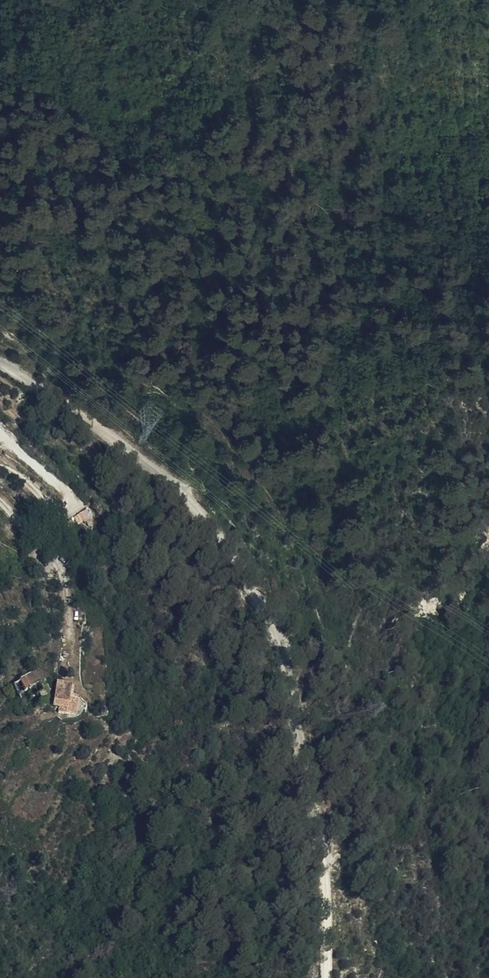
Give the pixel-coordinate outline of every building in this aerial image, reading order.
[(16,680),(21,691),(32,685),(41,680),(36,669),(16,680)] [(45,687),(41,680),(32,685),(36,693),(45,687)] [(58,680),(56,704),(70,704),(72,681),(58,680)] [(32,685),(21,691),(23,694),(18,698),(24,709),(50,696),(45,687),(36,693),(32,685)]
